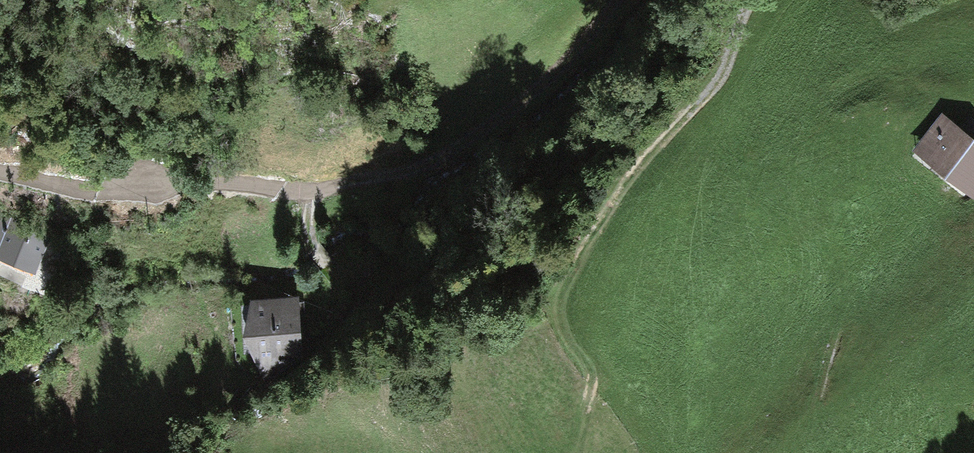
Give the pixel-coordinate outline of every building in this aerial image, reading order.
[(942,117),(919,148),(973,191),(973,122),(970,119),(960,131),(942,117)] [(34,268),(48,234),(0,216),(0,254),(34,268)] [(256,304),(258,346),(269,372),(294,355),(306,340),(303,302),(256,304)]
